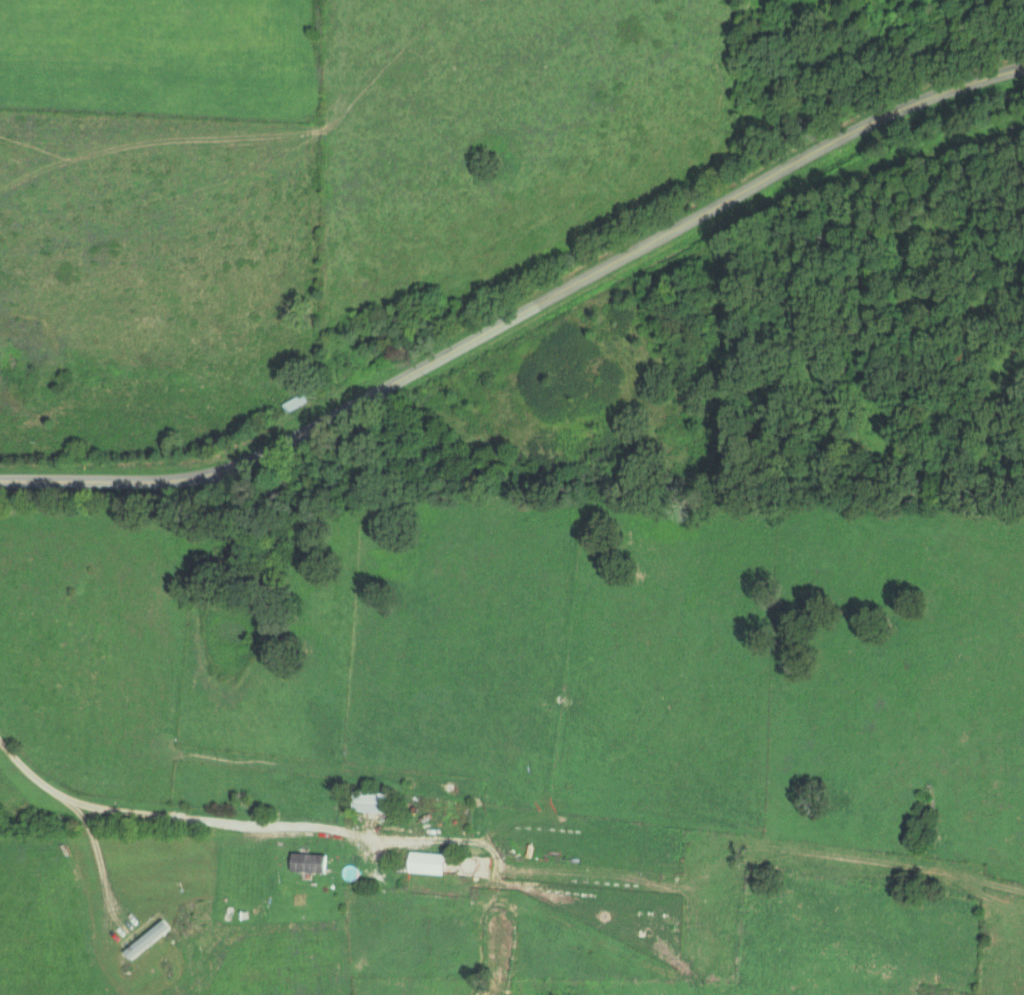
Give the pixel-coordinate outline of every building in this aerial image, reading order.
[(284,404),(289,413),(311,402),(306,393),(284,404)] [(395,791),(361,790),(361,810),(394,811),(395,791)] [(448,875),(450,856),(413,851),(410,870),(448,875)] [(330,853),(295,852),(295,871),(330,872),(330,853)] [(176,929),(170,920),(128,948),(134,957),(176,929)]
